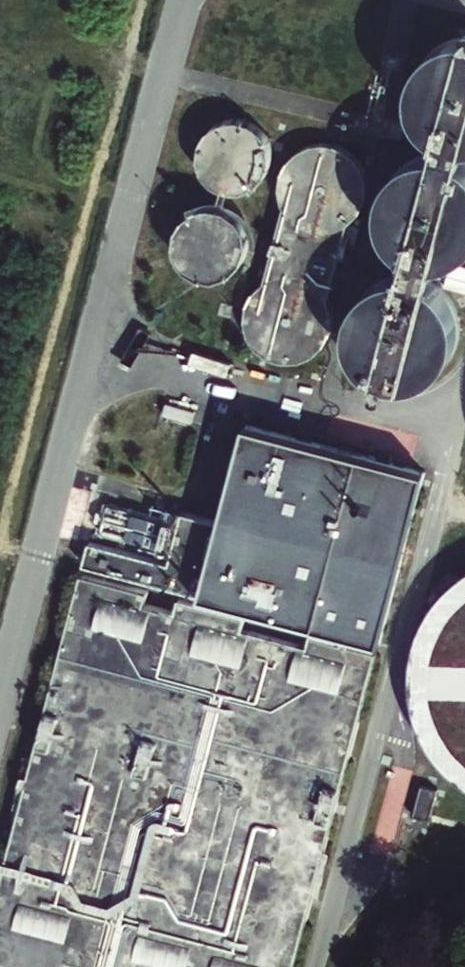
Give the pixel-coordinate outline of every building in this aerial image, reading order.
[(458,40),(448,43),(439,48),(431,54),(425,62),(420,71),(417,81),(416,91),(417,101),(420,110),(424,120),(431,127),(438,134),(447,139),(457,141),(464,142),(464,40),(458,40)] [(223,187),(234,188),(245,186),(255,180),(262,171),(265,160),(265,148),(260,138),(253,129),(242,124),(231,122),(220,125),(211,130),(205,137),(201,146),(199,156),(201,166),(206,174),(212,182),(223,187)] [(356,215),(363,203),(366,189),(365,176),(360,162),(350,152),(337,145),(323,143),(309,145),(297,152),(288,163),(282,175),(281,185),(282,197),(286,207),(265,282),(256,290),(250,299),(246,312),(246,325),(250,338),(258,349),(269,357),(281,361),(294,361),(309,357),(319,349),(327,339),(331,327),(332,316),(331,307),(328,299),(347,222),(356,215)] [(458,157),(448,154),(438,153),(428,154),(418,157),(409,161),(401,168),(395,175),(390,185),(387,194),(386,204),(387,214),(390,224),(394,233),(401,241),(409,247),(417,252),(427,255),(437,256),(447,256),(457,253),(464,248),(464,161),(458,157)] [(200,274),(211,275),(223,272),(232,266),(239,257),(243,246),(242,235),(238,224),(230,216),(220,211),(209,209),(197,212),(189,217),(182,224),(178,233),(177,243),(178,252),(183,261),(190,268),(200,274)] [(456,339),(457,329),(456,318),(453,309),(448,300),(442,292),(434,286),(425,281),(415,278),(406,277),(395,278),(386,281),(377,285),(369,292),(362,299),(357,309),(355,318),(354,328),(354,338),(357,348),(362,357),(368,365),(376,371),(385,376),(395,379),(405,380),(415,379),(424,376),(433,371),(441,365),(448,358),(453,349),(456,339)] [(84,564),(382,642),(427,471),(247,424),(222,522),(183,512),(170,563),(90,542),(84,564)] [(166,519),(109,504),(101,532),(159,547),(166,519)] [(0,884),(0,966),(296,966),(379,648),(311,631),(308,644),(245,627),(248,614),(179,597),(176,610),(146,603),(149,590),(81,572),(0,884)] [(459,579),(428,612),(411,654),(408,699),(422,742),(449,778),(464,788),(464,576),(459,579)] [(415,815),(429,818),(434,789),(420,786),(415,815)]
